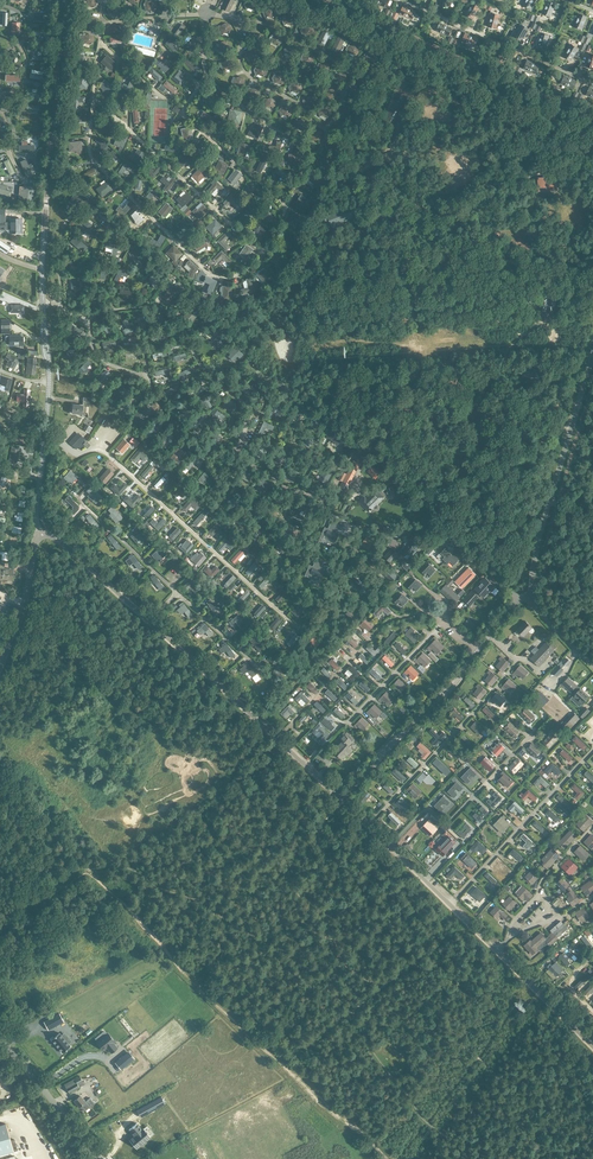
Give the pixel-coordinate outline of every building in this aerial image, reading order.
[(147,0),(146,0),(144,4),(145,11),(148,8),(152,10),(155,9),(157,6),(156,2),(153,0),(149,1),(147,0)] [(223,9),(230,12),(235,0),(227,0),(223,9)] [(247,10),(249,8),(253,9),(256,8),(258,4),(257,1),(255,0),(250,0),(249,0),(248,0),(246,0),(244,4),(247,10)] [(535,0),(526,0),(523,6),(531,9),(535,0)] [(550,17),(555,4),(548,1),(542,14),(550,17)] [(472,19),(479,7),(472,3),(465,15),(472,19)] [(110,4),(107,9),(109,15),(112,13),(115,15),(119,14),(121,10),(120,6),(116,5),(112,6),(110,4)] [(400,14),(412,20),(416,12),(403,6),(400,14)] [(263,13),(266,19),(268,16),(272,18),(275,16),(277,13),(275,9),(272,8),(268,9),(265,8),(263,13)] [(496,29),(499,16),(491,14),(488,27),(496,29)] [(582,30),(587,17),(579,14),(574,26),(582,30)] [(282,20),(285,26),(287,23),(291,25),(294,24),(296,20),(294,16),(291,15),(287,16),(284,15),(282,20)] [(83,21),(85,27),(88,25),(91,26),(95,24),(96,20),(95,17),(91,16),(87,17),(84,16),(83,21)] [(11,23),(10,32),(18,32),(18,23),(11,23)] [(231,27),(229,24),(225,23),(222,26),(219,26),(218,31),(222,36),(224,33),(228,33),(231,31),(231,27)] [(452,29),(440,23),(436,31),(449,36),(452,29)] [(178,37),(186,27),(182,24),(174,34),(178,37)] [(523,40),(529,29),(521,25),(515,35),(517,36),(516,37),(520,40),(521,39),(523,40)] [(301,30),(303,36),(305,34),(309,36),(313,35),(314,31),(313,27),(310,26),(306,27),(303,26),(301,30)] [(260,32),(258,29),(254,28),(251,30),(250,34),(248,36),(250,40),(256,41),(256,38),(259,36),(260,32)] [(331,32),(325,29),(320,40),(325,43),(327,38),(328,38),(331,32)] [(545,49),(549,36),(541,33),(537,46),(545,49)] [(85,36),(82,35),(80,34),(79,39),(81,40),(83,46),(86,43),(89,44),(93,43),(94,39),(93,36),(89,34),(85,36)] [(281,44),(283,40),(281,37),(278,35),(274,36),(272,34),(270,39),(271,45),(273,43),(277,45),(281,44)] [(475,46),(478,39),(465,34),(462,41),(475,46)] [(194,35),(186,43),(189,47),(198,38),(194,35)] [(345,39),(339,36),(334,47),(339,50),(342,45),(343,45),(345,39)] [(177,49),(169,40),(165,43),(173,52),(177,49)] [(229,45),(227,42),(223,42),(220,44),(217,44),(216,49),(220,54),(222,51),(226,51),(229,49),(229,45)] [(294,56),(297,53),(297,49),(294,46),(290,46),(288,45),(284,48),(285,54),(287,53),(290,56),(294,56)] [(359,47),(355,45),(351,46),(349,45),(346,49),(348,55),(351,53),(354,55),(358,54),(360,50),(359,47)] [(571,61),(578,49),(571,45),(564,56),(571,61)] [(135,46),(133,51),(154,57),(155,52),(135,46)] [(246,51),(245,58),(248,57),(251,60),(255,60),(258,58),(258,54),(255,51),(251,50),(249,48),(246,51)] [(511,63),(514,55),(502,50),(498,57),(511,63)] [(371,63),(374,62),(376,58),(376,55),(372,53),(369,53),(366,52),(364,56),(365,62),(367,60),(371,63)] [(303,53),(301,58),(304,64),(306,62),(310,63),(313,61),(315,58),(313,54),(309,53),(306,55),(303,53)] [(78,66),(91,67),(92,62),(83,61),(84,55),(78,55),(78,66)] [(110,70),(116,64),(107,55),(101,62),(106,67),(104,68),(105,70),(106,71),(108,71),(109,70),(110,70)] [(137,64),(144,66),(144,65),(148,66),(150,61),(136,56),(136,57),(134,56),(134,57),(133,57),(131,62),(134,62),(133,63),(137,65),(137,64)] [(165,72),(168,68),(162,64),(166,60),(162,56),(156,64),(165,72)] [(12,57),(11,67),(20,68),(21,62),(17,62),(17,58),(12,57)] [(184,63),(193,74),(197,71),(187,60),(184,63)] [(224,62),(221,62),(220,67),(224,72),(226,69),(230,69),(233,67),(233,63),(231,60),(227,60),(224,62)] [(536,74),(540,67),(527,61),(524,69),(536,74)] [(322,64),(319,63),(317,68),(320,74),(322,71),(326,73),(329,71),(331,67),(329,64),(326,62),(322,64)] [(268,71),(267,68),(263,66),(259,67),(257,66),(254,70),(256,76),(259,74),(262,76),(266,75),(268,71)] [(162,77),(153,69),(149,73),(159,81),(162,77)] [(171,77),(180,85),(184,81),(178,77),(182,72),(178,69),(171,77)] [(369,81),(371,77),(370,73),(366,72),(363,73),(360,71),(357,76),(359,82),(362,80),(365,82),(369,81)] [(339,74),(336,72),(333,76),(335,83),(338,81),(341,83),(345,82),(347,79),(346,75),(343,73),(339,74)] [(275,74),(272,78),(274,84),(277,82),(280,84),(284,83),(286,80),(285,76),(281,74),(278,75),(275,74)] [(77,89),(87,88),(87,76),(77,76),(77,89)] [(237,78),(234,77),(232,81),(234,88),(237,85),(240,87),(244,85),(245,82),(244,78),(240,76),(237,78)] [(573,89),(577,81),(564,76),(561,84),(573,89)] [(121,88),(130,92),(136,81),(132,78),(128,86),(123,83),(121,88)] [(109,95),(114,88),(104,80),(99,87),(98,88),(98,89),(98,90),(99,91),(100,91),(105,94),(106,93),(109,95)] [(163,85),(175,95),(178,90),(166,81),(163,85)] [(294,84),(291,82),(289,87),(291,93),(293,91),(297,93),(300,92),(302,88),(301,85),(298,83),(294,84)] [(249,87),(247,92),(250,98),(252,96),(256,97),(260,96),(261,92),(260,89),(256,87),(252,89),(249,87)] [(335,98),(338,95),(337,91),(333,89),(330,90),(327,88),(324,93),(326,99),(328,97),(332,99),(335,98)] [(363,94),(362,90),(358,88),(354,89),(352,88),(349,93),(351,99),(354,97),(357,98),(361,97),(363,94)] [(139,103),(148,106),(152,94),(147,92),(145,100),(140,99),(139,103)] [(211,94),(203,98),(210,109),(217,105),(211,94)] [(73,110),(78,111),(79,102),(85,103),(85,97),(74,96),(73,110)] [(303,101),(305,107),(308,105),(311,106),(315,105),(317,101),(315,98),(312,96),(308,98),(305,96),(303,101)] [(271,108),(275,107),(276,103),(275,100),(271,98),(268,99),(265,98),(263,103),(265,109),(265,108),(271,111),(271,108)] [(123,110),(128,111),(129,100),(117,99),(116,104),(124,105),(123,110)] [(350,105),(346,107),(343,105),(341,110),(343,116),(346,114),(350,115),(353,114),(355,111),(353,107),(350,105)] [(282,106),(279,111),(281,117),(284,115),(287,116),(291,115),(293,112),(292,108),(288,106),(284,107),(282,106)] [(324,108),(321,106),(318,111),(320,117),(322,115),(326,117),(330,117),(332,113),(331,109),(328,107),(324,108)] [(240,124),(243,111),(230,109),(228,120),(231,121),(231,122),(234,123),(233,127),(236,127),(237,123),(240,124)] [(112,122),(102,111),(98,114),(108,126),(112,122)] [(209,127),(214,118),(204,112),(202,116),(208,120),(205,124),(209,127)] [(306,121),(303,119),(299,120),(296,119),(294,123),(296,130),(298,128),(302,129),(305,128),(307,125),(306,121)] [(336,134),(338,131),(342,133),(345,131),(347,128),(345,124),(342,123),(338,124),(335,123),(333,128),(336,134)] [(218,124),(216,136),(221,137),(222,132),(222,129),(227,129),(227,125),(223,125),(222,124),(218,124)] [(258,140),(264,127),(257,124),(254,132),(250,130),(248,135),(258,140)] [(10,132),(8,132),(8,129),(0,128),(0,130),(0,138),(10,139),(10,132)] [(184,141),(193,139),(190,128),(181,130),(184,141)] [(314,132),(311,131),(309,136),(311,142),(314,140),(317,141),(321,140),(322,136),(321,133),(318,131),(314,132)] [(118,151),(121,152),(122,149),(123,149),(128,137),(123,135),(120,142),(115,140),(113,145),(120,148),(118,151)] [(98,150),(101,152),(107,145),(98,137),(95,141),(101,146),(98,150)] [(269,152),(280,154),(282,141),(277,140),(276,146),(269,145),(269,152)] [(328,151),(330,149),(334,150),(337,149),(339,145),(337,141),(334,140),(330,141),(327,140),(325,145),(328,151)] [(19,151),(33,151),(33,146),(27,146),(27,141),(22,141),(22,145),(19,145),(19,151)] [(82,153),(82,151),(81,141),(68,142),(69,152),(76,152),(77,153),(78,154),(80,154),(82,153)] [(241,143),(237,154),(246,157),(249,145),(241,143)] [(201,156),(204,152),(199,149),(195,146),(192,151),(201,156)] [(137,150),(132,160),(139,164),(145,154),(137,150)] [(105,160),(109,163),(113,157),(117,160),(120,156),(112,151),(105,160)] [(191,159),(187,154),(179,163),(182,167),(187,162),(192,167),(195,163),(194,161),(195,160),(193,157),(191,159)] [(289,166),(298,166),(298,154),(289,154),(289,166)] [(514,164),(524,173),(532,164),(523,155),(514,164)] [(319,168),(322,165),(325,167),(329,165),(330,162),(329,158),(325,157),(322,158),(319,157),(317,162),(319,168)] [(261,173),(267,160),(263,158),(257,171),(261,173)] [(15,173),(8,160),(3,162),(10,176),(15,173)] [(28,165),(26,160),(21,162),(27,177),(32,175),(31,172),(31,171),(35,169),(33,163),(28,165)] [(214,171),(223,175),(228,165),(219,160),(214,171)] [(118,173),(122,175),(126,169),(130,171),(132,168),(125,163),(118,173)] [(146,171),(153,178),(161,168),(158,165),(153,170),(149,168),(146,171)] [(97,174),(99,173),(96,167),(87,171),(87,172),(84,174),(83,174),(83,173),(78,175),(79,177),(78,177),(80,181),(85,179),(97,174)] [(198,182),(206,174),(200,168),(192,176),(198,182)] [(278,168),(276,172),(287,180),(290,177),(278,168)] [(235,169),(227,179),(235,185),(242,175),(235,169)] [(307,179),(317,185),(322,178),(312,171),(307,179)] [(163,188),(167,192),(177,181),(172,177),(169,181),(163,176),(160,180),(166,185),(163,188)] [(557,176),(537,177),(538,191),(544,191),(543,186),(552,185),(552,190),(558,190),(557,176)] [(97,189),(102,197),(101,198),(103,201),(102,201),(103,203),(105,202),(104,200),(108,198),(105,194),(111,189),(106,182),(97,189)] [(221,193),(225,190),(216,182),(208,191),(211,194),(216,189),(221,193)] [(10,197),(12,192),(6,190),(7,186),(0,184),(0,194),(10,197)] [(242,195),(255,202),(257,197),(249,193),(253,186),(248,184),(242,195)] [(27,201),(28,187),(19,186),(18,200),(27,201)] [(239,196),(243,189),(238,186),(234,193),(239,196)] [(158,198),(160,194),(153,188),(145,198),(149,201),(154,195),(158,198)] [(180,196),(176,200),(183,207),(182,207),(179,203),(176,205),(180,209),(183,212),(188,207),(185,204),(192,198),(187,193),(181,198),(180,196)] [(86,203),(74,194),(69,201),(81,209),(86,203)] [(237,205),(240,201),(232,194),(223,203),(227,206),(232,201),(237,205)] [(307,209),(312,201),(301,194),(296,202),(297,203),(296,205),(303,210),(305,207),(307,209)] [(133,205),(129,202),(123,209),(119,206),(116,210),(124,216),(133,205)] [(166,203),(158,212),(165,218),(168,220),(174,213),(171,210),(173,209),(166,203)] [(259,214),(270,220),(272,216),(266,212),(270,205),(266,203),(259,214)] [(251,220),(254,216),(247,210),(250,207),(247,204),(244,208),(247,210),(238,219),(242,223),(247,217),(251,220)] [(196,208),(192,212),(199,219),(200,219),(208,211),(203,205),(198,210),(196,208)] [(334,212),(324,216),(326,222),(329,221),(332,229),(346,224),(345,221),(358,216),(356,211),(352,212),(349,206),(340,209),(339,206),(333,209),(334,212)] [(188,208),(183,212),(187,216),(192,212),(188,208)] [(146,217),(137,209),(132,214),(140,223),(146,217)] [(299,228),(305,221),(295,213),(290,220),(299,228)] [(21,219),(10,219),(10,229),(11,229),(11,233),(15,233),(15,234),(17,234),(17,233),(20,233),(20,224),(21,224),(21,219)] [(97,227),(85,219),(82,223),(87,227),(85,231),(90,235),(97,227)] [(215,219),(205,227),(212,235),(222,227),(215,219)] [(191,229),(184,221),(174,229),(177,233),(184,227),(187,232),(191,229)] [(266,233),(269,230),(259,222),(253,230),(257,233),(260,229),(266,233)] [(284,239),(294,245),(298,237),(288,231),(284,239)] [(342,233),(338,235),(343,247),(340,248),(341,251),(352,248),(346,232),(342,233)] [(224,241),(228,237),(225,234),(217,241),(218,242),(227,250),(230,247),(224,241)] [(152,239),(150,243),(159,248),(165,238),(161,235),(157,242),(152,239)] [(89,247),(75,236),(70,242),(80,250),(81,248),(85,252),(89,247)] [(207,245),(203,238),(193,244),(197,251),(207,245)] [(6,253),(10,247),(0,241),(0,249),(6,253)] [(119,246),(107,242),(106,248),(118,252),(119,246)] [(175,262),(183,254),(173,245),(166,253),(175,262)] [(246,245),(239,254),(246,259),(253,250),(246,245)] [(221,251),(213,260),(217,263),(222,258),(228,265),(232,261),(221,251)] [(278,262),(275,266),(279,269),(285,261),(275,254),(272,258),(278,262)] [(90,262),(70,260),(70,266),(79,267),(78,268),(82,269),(82,267),(89,268),(90,262)] [(193,279),(195,272),(199,269),(189,260),(186,264),(191,269),(190,270),(188,277),(193,279)] [(224,272),(228,268),(223,264),(219,268),(224,272)] [(101,266),(101,279),(105,279),(105,273),(111,273),(111,266),(101,266)] [(120,269),(114,280),(118,282),(122,275),(127,278),(129,274),(120,269)] [(264,269),(257,275),(265,284),(272,277),(264,269)] [(211,287),(214,283),(203,274),(200,277),(211,287)] [(148,278),(153,288),(157,286),(154,280),(158,279),(156,275),(148,278)] [(242,295),(242,294),(243,297),(254,294),(253,291),(255,291),(251,278),(246,279),(248,288),(241,290),(242,295)] [(80,296),(79,279),(74,279),(75,281),(71,281),(71,288),(75,288),(75,296),(80,296)] [(231,300),(232,287),(222,286),(220,287),(220,291),(221,292),(221,295),(223,296),(222,299),(231,300)] [(171,288),(163,297),(169,303),(177,294),(171,288)] [(100,292),(85,299),(87,303),(95,299),(97,303),(102,301),(100,297),(102,296),(100,292)] [(554,314),(556,301),(557,296),(542,293),(538,311),(554,314)] [(23,304),(11,305),(11,314),(24,313),(23,304)] [(191,308),(183,317),(190,323),(198,314),(191,308)] [(1,320),(1,329),(1,334),(10,334),(10,320),(1,320)] [(126,320),(123,322),(127,329),(124,331),(126,334),(129,331),(131,333),(134,331),(126,320)] [(108,334),(111,332),(113,330),(111,326),(109,328),(105,322),(102,324),(108,334)] [(71,323),(68,327),(79,335),(82,331),(71,323)] [(219,334),(212,342),(219,348),(226,340),(219,334)] [(9,335),(9,336),(9,343),(9,345),(23,345),(23,336),(16,336),(16,335),(9,335)] [(179,339),(167,346),(169,350),(181,343),(179,339)] [(76,348),(72,349),(66,351),(69,360),(79,357),(76,348)] [(233,352),(228,357),(233,361),(238,356),(239,358),(241,356),(233,348),(231,350),(233,352)] [(140,349),(124,351),(125,355),(134,354),(134,358),(138,357),(138,352),(140,352),(140,349)] [(8,353),(6,358),(10,360),(8,364),(11,366),(11,365),(15,367),(20,360),(8,353)] [(27,363),(27,366),(30,366),(29,374),(34,374),(35,363),(35,357),(33,356),(27,356),(27,363)] [(88,360),(78,370),(81,374),(84,371),(86,373),(89,370),(87,368),(91,364),(88,360)] [(101,375),(96,382),(95,383),(98,386),(110,372),(106,369),(104,372),(103,371),(100,374),(101,375)] [(188,369),(177,374),(179,378),(181,377),(183,381),(187,379),(185,375),(190,373),(188,369)] [(237,373),(228,378),(230,382),(235,379),(237,383),(241,381),(237,373)] [(540,384),(542,377),(523,373),(522,380),(540,384)] [(0,380),(0,384),(6,386),(5,389),(8,390),(12,379),(8,378),(8,377),(1,375),(0,380)] [(277,378),(274,381),(276,383),(275,384),(279,387),(280,386),(287,392),(290,388),(277,378)] [(252,379),(243,390),(246,393),(256,382),(252,379)] [(116,385),(108,395),(115,401),(119,396),(116,393),(119,388),(116,385)] [(24,407),(27,407),(29,407),(30,390),(25,390),(24,395),(19,395),(19,394),(17,394),(16,402),(24,402),(24,407)] [(212,394),(200,402),(202,405),(205,403),(208,408),(212,406),(209,401),(215,397),(212,394)] [(73,404),(72,413),(82,414),(82,412),(85,412),(86,406),(89,406),(89,402),(82,401),(82,405),(73,404)] [(227,401),(224,405),(226,409),(231,410),(234,406),(232,401),(227,401)] [(272,401),(266,413),(270,415),(274,408),(279,410),(281,405),(272,401)] [(302,407),(294,416),(297,419),(301,415),(303,416),(305,414),(303,412),(305,410),(302,407)] [(140,409),(133,418),(139,423),(146,415),(140,409)] [(212,413),(211,414),(214,415),(212,418),(215,421),(218,417),(223,420),(225,417),(215,409),(212,413)] [(203,410),(191,421),(194,424),(206,414),(203,410)] [(479,442),(483,443),(485,434),(482,433),(487,413),(479,410),(470,440),(479,442)] [(312,427),(318,422),(321,425),(324,422),(321,419),(322,419),(319,415),(309,424),(312,427)] [(155,420),(146,430),(149,433),(155,427),(158,429),(161,426),(158,424),(158,423),(155,420)] [(264,421),(258,433),(262,435),(266,427),(272,430),(274,426),(264,421)] [(93,428),(86,424),(83,429),(89,433),(93,428)] [(210,429),(207,433),(217,440),(220,437),(215,434),(217,432),(212,428),(210,430),(210,429)] [(85,439),(78,433),(69,443),(76,449),(78,447),(81,449),(84,445),(87,447),(89,445),(85,442),(83,444),(82,443),(85,439)] [(310,435),(304,443),(309,447),(315,440),(310,435)] [(125,440),(116,448),(122,453),(130,445),(125,440)] [(255,443),(251,449),(262,457),(265,453),(259,449),(260,447),(255,443)] [(11,448),(9,462),(13,463),(14,459),(17,460),(19,451),(16,451),(16,449),(11,448)] [(184,452),(178,448),(171,458),(176,462),(184,452)] [(139,450),(131,460),(134,463),(139,457),(144,461),(147,457),(139,450)] [(282,451),(274,462),(280,466),(288,455),(282,451)] [(196,455),(186,467),(189,470),(195,463),(198,467),(201,463),(198,460),(199,458),(196,455)] [(230,465),(234,467),(235,468),(229,474),(233,477),(241,466),(232,461),(230,465)] [(352,464),(347,474),(343,481),(335,496),(341,499),(358,467),(360,465),(353,462),(352,464)] [(372,466),(367,471),(376,479),(381,474),(372,466)] [(108,469),(99,479),(105,483),(113,474),(108,469)] [(288,469),(283,477),(293,482),(297,474),(288,469)] [(325,469),(319,479),(326,483),(332,473),(325,469)] [(70,470),(63,478),(71,485),(78,477),(70,470)] [(150,483),(153,471),(147,470),(144,481),(150,483)] [(248,482),(252,476),(245,471),(241,478),(248,482)] [(343,481),(347,474),(342,472),(339,479),(343,481)] [(262,479),(256,488),(262,492),(268,483),(262,479)] [(211,487),(208,492),(212,495),(221,483),(218,480),(212,488),(211,487)] [(118,496),(128,486),(123,482),(118,487),(113,483),(110,487),(118,496)] [(158,494),(167,485),(164,482),(155,491),(158,494)] [(91,486),(86,491),(89,494),(87,496),(96,504),(102,497),(93,489),(94,488),(91,486)] [(183,497),(185,494),(178,486),(171,493),(175,496),(178,494),(182,498),(183,497)] [(364,496),(360,501),(366,507),(365,508),(369,512),(376,505),(375,504),(378,502),(383,497),(376,490),(367,499),(364,496)] [(237,493),(226,499),(230,507),(241,502),(237,493)] [(278,494),(274,502),(278,504),(279,501),(283,502),(285,497),(278,494)] [(68,495),(64,499),(72,507),(71,508),(73,509),(70,512),(73,515),(80,508),(72,499),(68,495)] [(127,496),(124,500),(132,508),(141,498),(137,495),(132,501),(127,496)] [(191,498),(182,508),(185,511),(191,505),(196,510),(199,506),(191,498)] [(261,510),(269,514),(272,507),(264,504),(261,510)] [(112,506),(108,510),(111,513),(109,515),(116,523),(123,518),(112,506)] [(251,508),(241,514),(243,519),(254,513),(251,508)] [(297,508),(293,514),(302,520),(304,517),(299,514),(301,510),(297,508)] [(201,514),(193,522),(196,526),(201,520),(202,521),(204,519),(203,518),(204,517),(204,516),(205,514),(203,512),(201,514)] [(95,529),(98,526),(90,516),(87,519),(95,529)] [(153,519),(149,522),(159,531),(167,522),(163,518),(158,524),(153,519)] [(339,525),(331,521),(328,529),(325,527),(320,538),(334,543),(335,541),(336,541),(339,534),(335,531),(336,529),(337,529),(339,525)] [(218,522),(208,532),(212,535),(217,530),(222,535),(227,530),(218,522)] [(287,524),(283,530),(294,537),(298,531),(287,524)] [(177,528),(168,539),(171,542),(181,531),(177,528)] [(138,529),(130,536),(138,545),(148,536),(144,532),(142,534),(138,529)] [(374,545),(372,544),(374,541),(366,537),(363,543),(370,548),(372,549),(374,545)] [(226,545),(231,549),(234,545),(226,539),(218,549),(221,551),(226,545)] [(108,542),(115,554),(119,551),(113,540),(108,542)] [(181,543),(178,546),(186,553),(193,545),(187,540),(183,544),(183,543),(182,544),(181,543)] [(410,540),(400,551),(407,558),(402,563),(404,565),(403,566),(407,570),(417,560),(411,555),(418,547),(410,540)] [(280,541),(274,550),(276,552),(278,549),(283,553),(285,550),(281,548),(284,544),(280,541)] [(445,562),(453,553),(445,547),(440,553),(444,557),(442,559),(445,562)] [(159,548),(151,555),(159,563),(166,555),(159,548)] [(393,548),(384,557),(390,562),(398,553),(393,548)] [(193,554),(190,558),(200,566),(207,558),(200,552),(196,557),(193,554)] [(453,553),(445,562),(448,564),(450,562),(454,566),(460,560),(453,553)] [(129,558),(125,561),(129,566),(133,563),(138,569),(141,566),(133,555),(129,558)] [(389,564),(391,566),(399,559),(397,557),(389,564)] [(305,572),(313,577),(316,570),(313,568),(314,567),(310,564),(305,572)] [(430,564),(422,572),(425,575),(427,573),(431,576),(437,570),(430,564)] [(205,565),(203,568),(205,569),(204,570),(212,577),(219,569),(216,566),(212,571),(207,566),(207,567),(205,565)] [(129,570),(133,576),(137,573),(134,567),(129,570)] [(3,579),(12,580),(13,570),(0,568),(0,579),(3,579)] [(391,568),(385,575),(391,581),(397,575),(391,568)] [(469,568),(456,581),(462,588),(476,574),(469,568)] [(153,574),(150,577),(159,589),(163,586),(153,574)] [(449,576),(444,581),(450,587),(454,582),(449,576)] [(473,592),(476,595),(478,592),(484,597),(490,591),(491,592),(495,587),(486,578),(476,589),(475,589),(473,592)] [(190,588),(191,589),(195,593),(199,590),(194,584),(195,583),(191,579),(184,586),(187,590),(189,588),(190,588)] [(358,579),(354,584),(356,585),(355,585),(356,586),(363,592),(370,586),(364,580),(361,582),(358,579)] [(416,579),(408,587),(411,590),(413,588),(417,592),(423,585),(416,579)] [(446,585),(441,591),(454,604),(460,598),(446,585)] [(279,603),(289,592),(285,589),(276,599),(279,603)] [(476,595),(473,592),(472,591),(465,600),(471,605),(478,597),(476,595)] [(402,594),(394,602),(398,605),(400,603),(403,606),(409,600),(407,598),(406,596),(405,596),(402,594)] [(210,599),(206,602),(211,609),(210,609),(214,614),(224,605),(221,601),(217,604),(215,605),(210,599)] [(303,605),(300,602),(299,602),(291,612),(298,617),(306,607),(303,605)] [(181,607),(177,610),(180,614),(184,611),(189,617),(193,614),(192,612),(191,612),(184,604),(180,606),(181,607)] [(384,604),(375,613),(378,617),(384,610),(389,615),(392,611),(384,604)] [(254,614),(258,617),(266,608),(262,605),(254,614)] [(344,616),(350,622),(354,618),(356,619),(359,617),(348,607),(345,609),(348,612),(344,616)] [(231,617),(228,620),(229,622),(230,623),(229,624),(231,626),(232,625),(237,631),(241,628),(237,623),(241,620),(237,615),(233,619),(233,618),(232,619),(231,617)] [(278,617),(269,628),(273,631),(282,620),(278,617)] [(476,625),(469,618),(464,623),(472,630),(476,625)] [(526,621),(517,630),(524,636),(532,628),(526,621)] [(202,627),(197,631),(200,635),(205,631),(209,636),(213,633),(211,631),(212,631),(210,628),(209,629),(205,623),(201,626),(202,627)] [(364,624),(361,627),(369,635),(372,631),(368,627),(369,627),(367,625),(366,626),(364,624)] [(407,632),(405,634),(414,642),(417,639),(411,634),(415,630),(412,627),(409,630),(408,629),(405,631),(407,632)] [(294,630),(286,638),(289,640),(296,632),(294,630)] [(315,635),(309,642),(317,648),(321,642),(317,639),(318,638),(315,635)] [(254,646),(259,652),(263,649),(258,643),(261,641),(256,636),(253,638),(252,637),(249,640),(250,641),(252,644),(251,645),(253,646),(254,646)] [(348,641),(346,643),(349,646),(351,643),(356,648),(359,645),(357,643),(358,642),(356,640),(355,641),(351,638),(348,641)] [(436,639),(428,648),(430,650),(432,648),(437,653),(444,647),(436,639)] [(546,642),(530,658),(539,667),(555,650),(546,642)] [(223,647),(219,650),(222,653),(226,650),(231,658),(235,655),(235,654),(231,650),(232,650),(231,648),(230,648),(227,644),(225,643),(222,645),(223,647)] [(370,646),(367,649),(373,654),(371,656),(374,659),(382,650),(379,647),(376,651),(370,646)] [(431,652),(428,655),(434,660),(436,657),(431,652)] [(423,653),(416,661),(418,663),(420,662),(425,667),(431,660),(423,653)] [(274,656),(271,662),(273,663),(272,664),(276,665),(273,672),(278,674),(281,668),(282,668),(284,663),(279,661),(279,659),(274,656)] [(501,661),(496,666),(503,672),(510,664),(502,656),(499,659),(501,661)] [(360,662),(370,671),(373,668),(363,659),(360,662)] [(383,665),(394,672),(397,668),(386,661),(383,665)] [(243,666),(240,669),(243,673),(246,670),(252,678),(256,675),(247,663),(247,664),(246,662),(242,665),(243,666)] [(351,665),(348,669),(353,674),(350,677),(353,681),(362,672),(359,669),(357,671),(351,665)] [(520,665),(513,674),(516,676),(517,674),(523,679),(529,672),(520,665)] [(552,672),(557,676),(563,669),(559,665),(552,672)] [(411,666),(404,674),(406,676),(408,675),(413,680),(419,673),(411,666)] [(490,674),(485,680),(491,686),(498,677),(490,670),(488,673),(490,674)] [(571,692),(577,685),(568,677),(562,684),(571,692)] [(399,679),(391,687),(394,689),(395,688),(401,693),(407,686),(399,679)] [(509,679),(502,687),(505,690),(506,688),(512,693),(517,686),(509,679)] [(341,683),(338,685),(345,695),(348,693),(341,683)] [(478,688),(474,694),(480,699),(487,691),(479,684),(476,687),(478,688)] [(577,685),(571,692),(573,694),(579,687),(577,685)] [(586,693),(580,688),(571,698),(579,706),(587,697),(585,695),(586,693)] [(387,691),(379,700),(381,702),(383,701),(389,706),(395,699),(387,691)] [(540,691),(532,699),(542,709),(550,701),(540,691)] [(301,692),(295,698),(298,702),(302,698),(306,702),(309,699),(301,692)] [(498,693),(491,701),(493,704),(495,702),(500,707),(506,700),(498,693)] [(336,707),(339,703),(330,695),(327,698),(336,707)] [(357,712),(361,707),(350,697),(346,702),(357,712)] [(465,705),(471,710),(474,707),(468,702),(465,705)] [(289,705),(281,713),(284,716),(289,711),(292,715),(295,712),(292,709),(294,707),(291,704),(289,706),(289,705)] [(375,704),(367,712),(369,715),(371,713),(377,718),(383,712),(375,704)] [(499,719),(486,706),(482,710),(493,720),(495,718),(497,721),(499,719)] [(590,711),(586,707),(580,714),(584,718),(590,711)] [(525,708),(520,714),(529,722),(534,716),(525,708)] [(562,721),(560,723),(568,731),(580,718),(573,712),(564,722),(562,721)] [(362,717),(354,726),(357,728),(359,726),(363,730),(369,724),(362,717)] [(515,738),(521,732),(510,722),(504,728),(515,738)] [(474,723),(469,728),(471,732),(477,727),(474,723)] [(321,734),(321,735),(322,735),(317,739),(321,743),(330,734),(324,729),(325,728),(322,725),(320,727),(321,728),(319,731),(321,733),(321,734)] [(437,747),(447,736),(443,732),(439,736),(432,729),(429,731),(437,738),(433,743),(437,747)] [(343,740),(333,750),(343,759),(349,752),(350,753),(353,750),(349,746),(353,742),(352,741),(354,739),(347,732),(345,734),(344,733),(340,737),(343,740)] [(549,748),(558,738),(552,733),(543,742),(549,748)] [(587,747),(576,736),(573,740),(584,751),(587,747)] [(500,743),(492,752),(497,757),(505,748),(500,743)] [(532,743),(527,748),(535,757),(541,751),(532,743)] [(422,744),(419,748),(420,748),(419,749),(421,751),(422,750),(428,756),(431,753),(422,744)] [(560,753),(569,762),(572,758),(563,750),(560,753)] [(458,764),(460,761),(453,753),(450,755),(458,764)] [(481,763),(490,772),(496,766),(487,757),(481,763)] [(524,764),(518,758),(509,768),(515,774),(524,764)] [(528,759),(524,763),(530,768),(534,764),(528,759)] [(416,773),(419,770),(412,763),(409,766),(416,773)] [(558,776),(562,772),(552,763),(544,772),(548,775),(552,771),(558,776)] [(471,767),(461,777),(468,783),(471,780),(468,777),(471,773),(474,777),(478,773),(471,767)] [(522,767),(513,776),(516,779),(525,770),(522,767)] [(407,779),(396,769),(394,771),(395,773),(395,774),(404,782),(407,779)] [(587,771),(584,774),(592,783),(592,776),(587,771)] [(514,782),(503,772),(501,774),(503,776),(500,780),(508,788),(514,782)] [(427,776),(421,782),(424,785),(426,783),(430,786),(435,786),(435,787),(438,784),(432,778),(430,780),(427,776)] [(541,776),(535,783),(538,786),(541,782),(547,787),(550,784),(541,776)] [(457,782),(447,792),(454,798),(457,795),(454,792),(457,788),(460,791),(463,788),(457,782)] [(575,783),(571,787),(581,796),(585,792),(575,783)] [(395,792),(386,784),(384,788),(392,795),(395,792)] [(422,793),(413,784),(406,791),(415,800),(422,793)] [(538,798),(528,790),(521,798),(525,801),(529,797),(535,802),(538,798)] [(371,795),(366,791),(358,799),(364,804),(371,795)] [(496,791),(493,794),(497,797),(493,801),(490,798),(487,801),(494,807),(503,797),(496,791)] [(560,794),(556,797),(563,803),(560,806),(564,809),(567,807),(570,803),(560,794)] [(441,812),(444,809),(440,806),(444,803),(447,805),(450,802),(443,796),(434,806),(441,812)] [(401,797),(396,803),(406,812),(411,806),(401,797)] [(525,811),(515,802),(509,809),(512,813),(516,809),(521,815),(525,811)] [(477,812),(474,815),(480,822),(490,812),(483,805),(480,809),(483,812),(480,815),(477,812)] [(386,813),(396,823),(399,820),(389,810),(386,813)] [(560,819),(550,810),(546,814),(556,823),(560,819)] [(592,822),(592,821),(585,813),(581,819),(576,824),(584,831),(589,826),(592,822)] [(510,826),(502,817),(494,826),(502,834),(510,826)] [(438,829),(429,820),(421,828),(431,837),(438,829)] [(542,832),(545,829),(536,821),(534,824),(542,832)] [(463,833),(460,830),(457,833),(464,839),(473,829),(466,823),(463,826),(467,829),(463,833)] [(570,830),(558,843),(564,849),(577,836),(570,830)] [(584,842),(592,850),(592,849),(592,835),(591,833),(584,842)] [(523,834),(521,837),(527,842),(523,846),(527,849),(533,842),(523,834)] [(442,844),(437,849),(444,856),(448,851),(456,842),(450,836),(442,845),(442,844)] [(488,850),(478,841),(468,852),(471,855),(473,852),(475,854),(478,850),(483,855),(488,850)] [(580,845),(574,852),(583,861),(590,854),(580,845)] [(552,848),(541,859),(544,862),(542,864),(548,870),(555,862),(554,861),(560,854),(552,848)] [(515,849),(511,853),(522,861),(525,858),(515,849)] [(477,864),(467,854),(461,859),(472,869),(477,864)] [(440,860),(435,855),(428,862),(433,868),(440,860)] [(569,858),(561,866),(571,875),(579,867),(569,858)] [(507,872),(510,868),(502,861),(499,865),(507,872)] [(456,867),(448,876),(452,879),(456,874),(462,880),(466,876),(456,867)] [(532,869),(525,877),(533,884),(540,877),(532,869)] [(495,883),(497,880),(489,872),(486,875),(495,883)] [(561,883),(559,886),(563,891),(570,884),(563,877),(559,881),(561,883)] [(580,887),(587,896),(592,892),(592,881),(591,879),(580,887)] [(522,885),(515,893),(523,900),(524,899),(527,902),(533,896),(529,893),(530,892),(522,885)] [(477,888),(471,894),(480,902),(486,895),(477,888)] [(573,889),(566,893),(568,897),(567,898),(573,906),(581,901),(573,889)] [(509,896),(502,904),(510,911),(517,903),(509,896)] [(497,905),(490,912),(497,919),(500,916),(504,919),(508,915),(504,911),(504,912),(497,905)] [(590,916),(589,915),(584,907),(575,913),(581,922),(582,922),(590,916)] [(551,929),(558,937),(568,929),(561,921),(551,929)] [(550,936),(545,940),(549,945),(557,938),(551,932),(548,934),(550,936)] [(531,941),(525,946),(532,954),(538,949),(536,947),(545,940),(540,934),(531,942),(531,941)] [(592,950),(592,945),(585,936),(582,939),(591,951),(592,950)] [(575,948),(574,949),(572,951),(580,958),(582,955),(575,948)] [(567,966),(571,963),(562,953),(559,957),(567,966)] [(551,966),(549,969),(557,977),(562,972),(554,964),(551,966)] [(587,980),(584,977),(574,986),(577,989),(583,984),(583,985),(585,983),(585,982),(587,980)] [(587,990),(584,993),(587,996),(592,991),(592,984),(587,990)] [(48,1030),(64,1022),(59,1013),(44,1022),(48,1030)] [(59,1033),(51,1039),(63,1053),(70,1046),(68,1044),(71,1041),(68,1037),(65,1040),(59,1033)] [(111,1053),(118,1048),(113,1042),(115,1041),(108,1033),(97,1043),(103,1050),(107,1048),(111,1053)] [(125,1054),(115,1063),(121,1070),(135,1059),(131,1053),(130,1053),(127,1056),(125,1054)] [(59,1082),(80,1069),(76,1062),(55,1076),(59,1082)] [(74,1079),(79,1087),(82,1085),(82,1084),(84,1082),(80,1075),(74,1079)] [(79,1087),(74,1079),(64,1084),(69,1094),(80,1088),(79,1087)] [(227,1099),(217,1105),(222,1114),(236,1105),(229,1093),(225,1096),(227,1099)] [(80,1096),(74,1101),(79,1107),(80,1108),(81,1108),(84,1112),(94,1103),(90,1098),(85,1102),(80,1096)] [(140,1116),(163,1104),(159,1097),(148,1103),(137,1110),(139,1115),(140,1116)] [(5,1122),(0,1123),(0,1153),(13,1150),(5,1122)] [(129,1122),(123,1128),(129,1135),(126,1137),(132,1143),(145,1133),(139,1126),(135,1129),(129,1122)]
